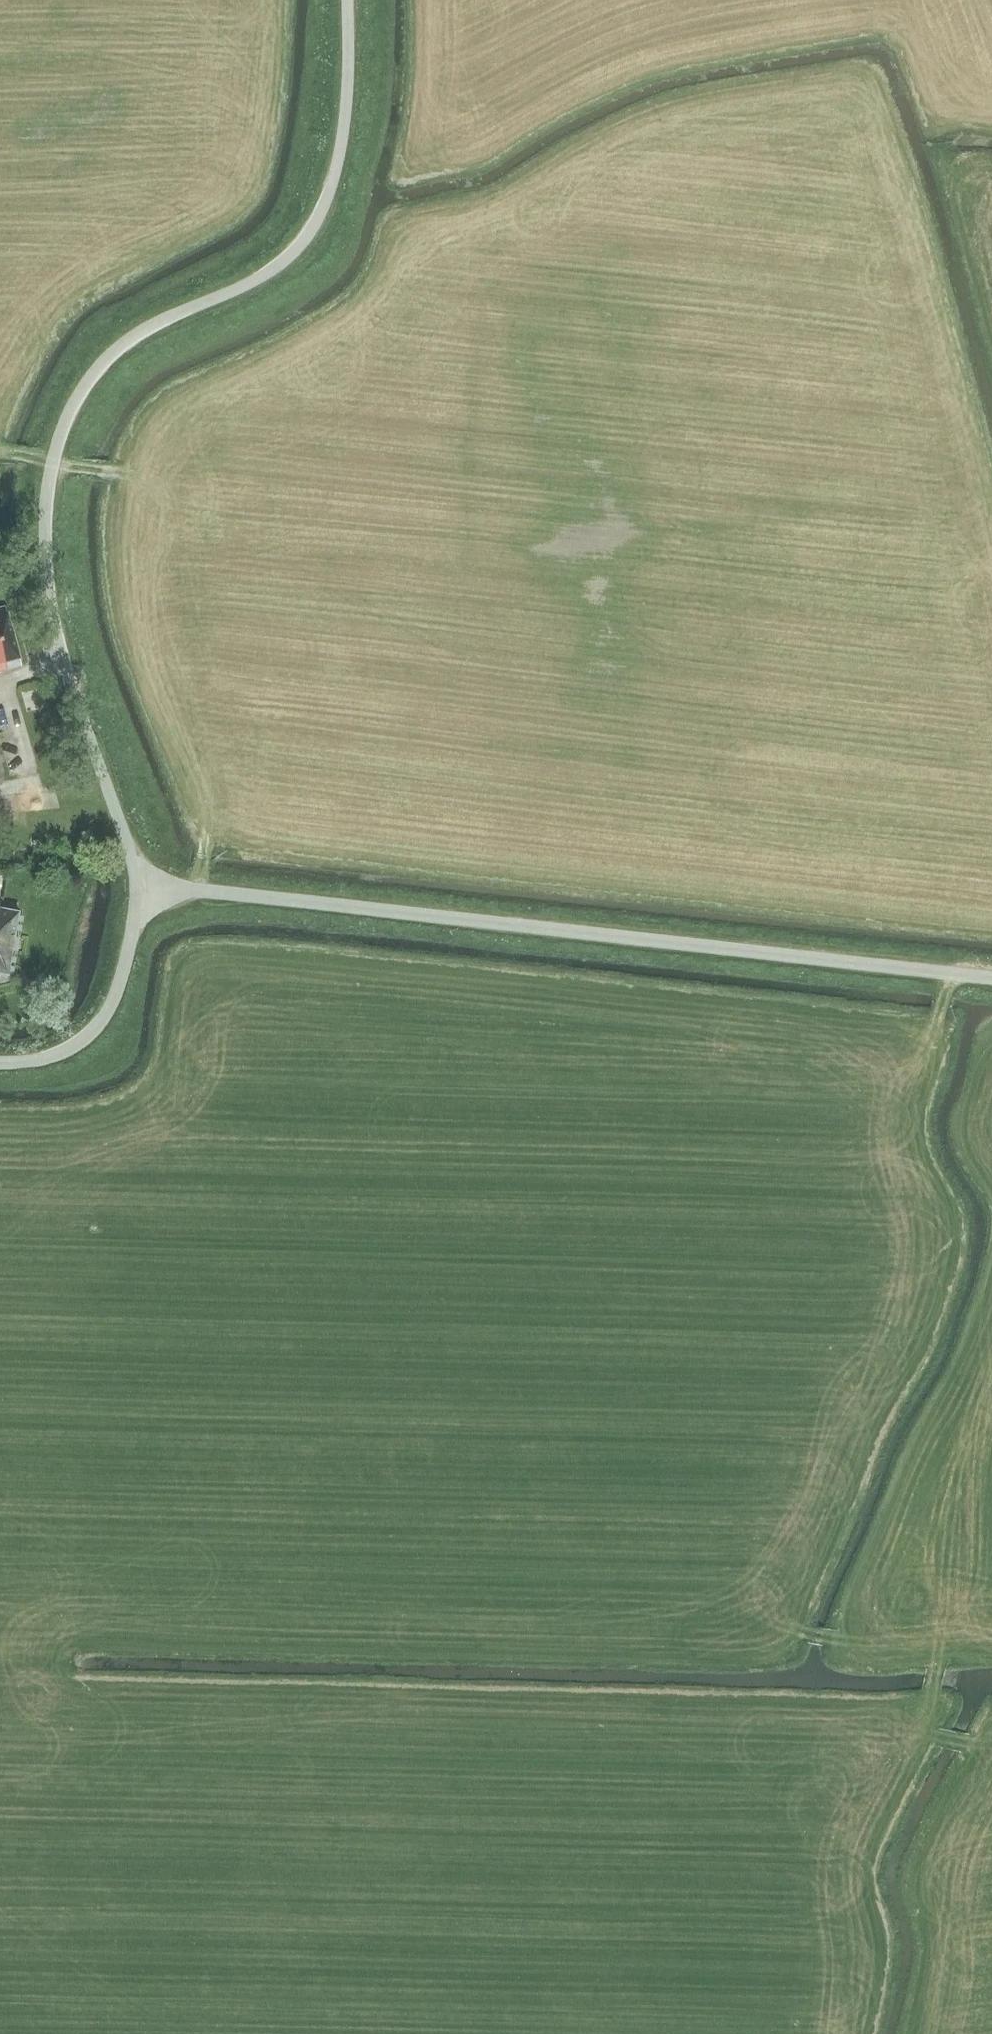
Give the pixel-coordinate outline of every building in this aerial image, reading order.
[(22,666),(6,607),(0,608),(0,671),(22,666)] [(8,975),(19,912),(0,908),(0,974),(8,975)]
